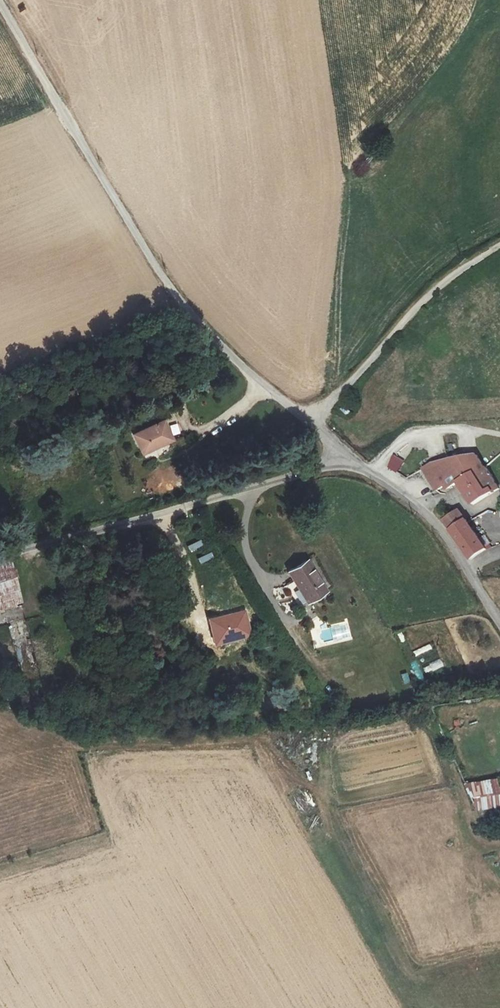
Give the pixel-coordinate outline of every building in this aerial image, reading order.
[(169,419),(135,431),(142,449),(160,443),(161,447),(178,441),(169,419)] [(497,488),(476,453),(431,463),(446,484),(456,479),(472,503),(497,488)] [(394,455),(388,469),(399,473),(405,460),(394,455)] [(451,511),(440,518),(443,522),(454,516),(451,511)] [(458,514),(454,516),(443,522),(457,539),(468,556),(481,547),(461,520),(458,514)] [(0,561),(0,606),(34,598),(23,555),(0,561)] [(306,561),(288,574),(310,604),(328,592),(306,561)] [(248,620),(216,627),(220,647),(253,640),(248,620)] [(414,652),(416,656),(430,651),(428,646),(414,652)] [(414,661),(409,664),(417,680),(423,677),(414,661)] [(499,807),(494,780),(464,784),(477,812),(499,807)]
